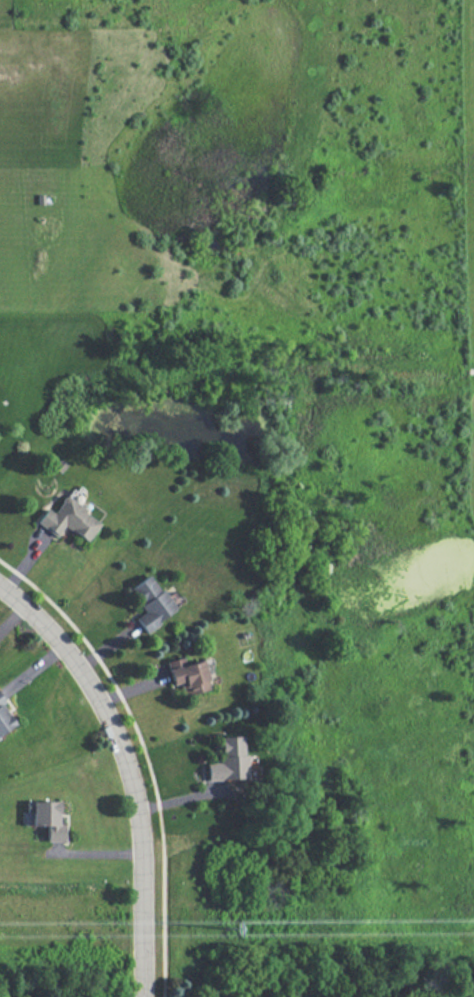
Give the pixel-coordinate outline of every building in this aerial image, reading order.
[(86,541),(99,521),(63,496),(52,512),(46,508),(35,523),(55,536),(62,525),(86,541)] [(144,632),(175,609),(149,573),(129,589),(145,610),(134,618),(144,632)] [(208,689),(201,660),(184,664),(182,657),(165,661),(171,684),(181,682),(184,695),(208,689)] [(14,726),(3,703),(4,703),(0,694),(0,733),(14,726)] [(219,736),(220,762),(205,763),(206,780),(245,779),(243,736),(219,736)] [(31,826),(46,826),(46,841),(64,841),(64,823),(58,823),(58,801),(31,800),(31,826)]
